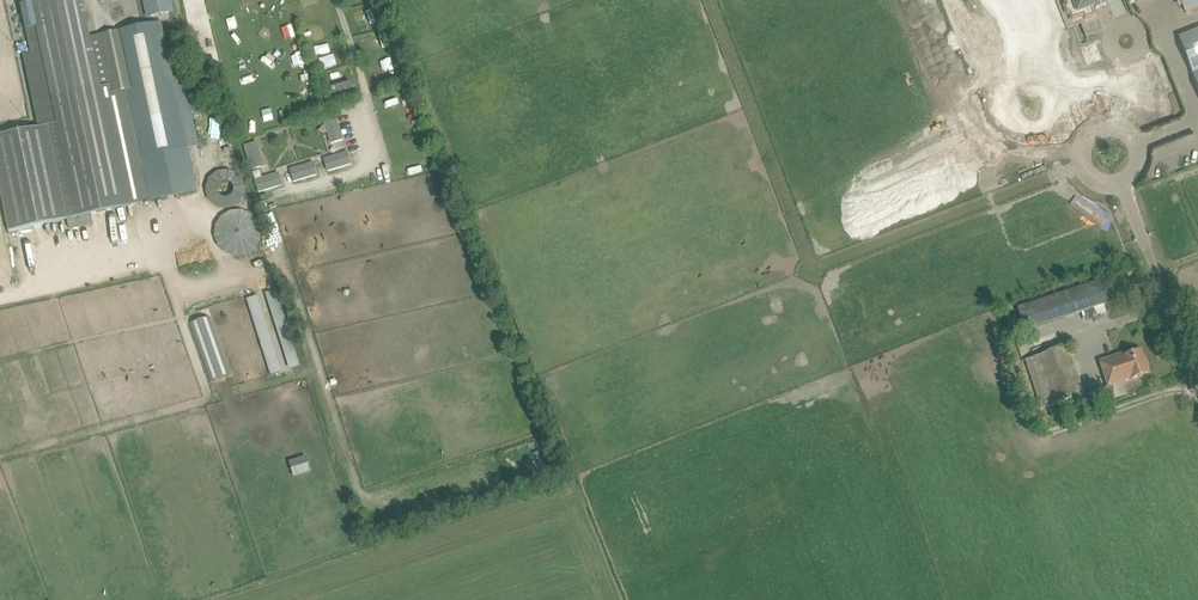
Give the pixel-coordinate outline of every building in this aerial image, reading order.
[(0,135),(0,189),(9,231),(77,217),(150,201),(187,193),(179,158),(143,166),(142,160),(189,150),(162,22),(131,29),(121,31),(100,35),(100,36),(90,38),(82,2),(82,0),(24,0),(24,1),(20,2),(31,52),(24,54),(39,127),(0,135)] [(152,16),(169,12),(167,0),(148,0),(152,16)] [(1064,6),(1067,15),(1071,25),(1073,25),(1082,21),(1085,20),(1097,16),(1093,7),(1095,6),(1096,9),(1106,5),(1104,0),(1062,0),(1064,6)] [(1185,12),(1197,7),(1197,0),(1181,0),(1185,12)] [(12,28),(23,27),(22,20),(11,22),(12,28)] [(1197,88),(1197,31),(1179,38),(1197,88)] [(350,82),(330,87),(332,96),(352,90),(350,82)] [(336,116),(325,120),(332,143),(344,140),(336,116)] [(256,143),(245,146),(252,170),(263,166),(256,143)] [(347,153),(325,160),(328,171),(351,164),(347,153)] [(313,163),(290,170),(294,182),(317,175),(313,163)] [(231,204),(238,206),(249,180),(217,167),(204,200),(229,210),(231,204)] [(278,174),(256,181),(259,192),(282,185),(278,174)] [(217,234),(219,241),(224,248),(231,252),(238,254),(246,253),(253,250),(259,244),(262,237),(262,229),(260,221),(255,215),(249,211),(241,209),(233,210),(226,213),(221,219),(218,226),(217,234)] [(1101,278),(1017,306),(1025,331),(1038,327),(1059,319),(1081,312),(1105,304),(1109,303),(1101,278)] [(261,294),(247,297),(269,375),(299,366),(277,289),(261,293),(261,294)] [(1084,394),(1068,346),(1025,361),(1041,409),(1084,394)] [(1095,390),(1095,391),(1086,394),(1089,403),(1098,400),(1097,397),(1110,392),(1108,386),(1149,372),(1142,350),(1124,356),(1123,353),(1100,361),(1108,385),(1095,390)]
